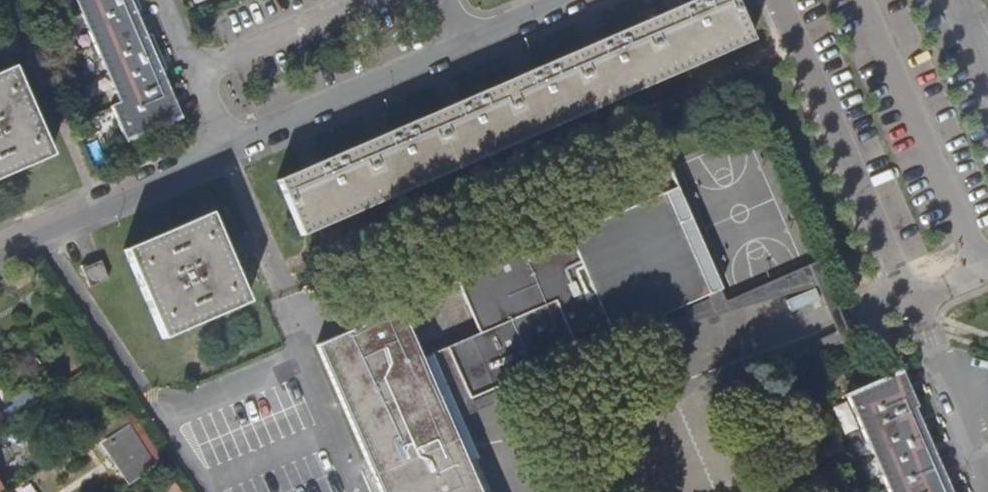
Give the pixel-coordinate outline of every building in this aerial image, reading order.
[(117,101),(108,105),(122,138),(175,116),(167,99),(160,83),(154,70),(161,66),(148,33),(140,36),(130,13),(137,9),(133,0),(73,0),(117,101)] [(278,175),(302,226),(751,33),(737,0),(681,0),(646,15),(583,42),(531,65),(485,85),(444,103),(384,129),(278,175)] [(14,68),(0,74),(0,171),(49,149),(14,68)] [(446,341),(469,393),(720,282),(665,155),(446,250),(479,327),(446,341)] [(229,254),(208,207),(124,244),(162,331),(247,293),(229,254)] [(458,413),(651,329),(816,279),(835,324),(767,356),(771,365),(840,337),(850,333),(818,254),(807,258),(725,294),(720,282),(469,393),(446,341),(419,352),(480,491),(493,491),(458,413)] [(101,262),(82,270),(90,288),(109,280),(101,262)] [(397,302),(316,338),(383,491),(480,491),(419,352),(397,302)] [(946,473),(931,439),(913,398),(919,395),(903,362),(852,387),(897,491),(955,491),(946,473)] [(2,425),(36,402),(27,389),(9,402),(12,407),(0,415),(0,421),(2,425)] [(130,483),(149,471),(163,462),(154,448),(131,413),(98,433),(104,442),(130,483)] [(130,483),(104,442),(98,446),(125,487),(130,483)] [(175,480),(161,488),(164,491),(183,491),(175,480)]
